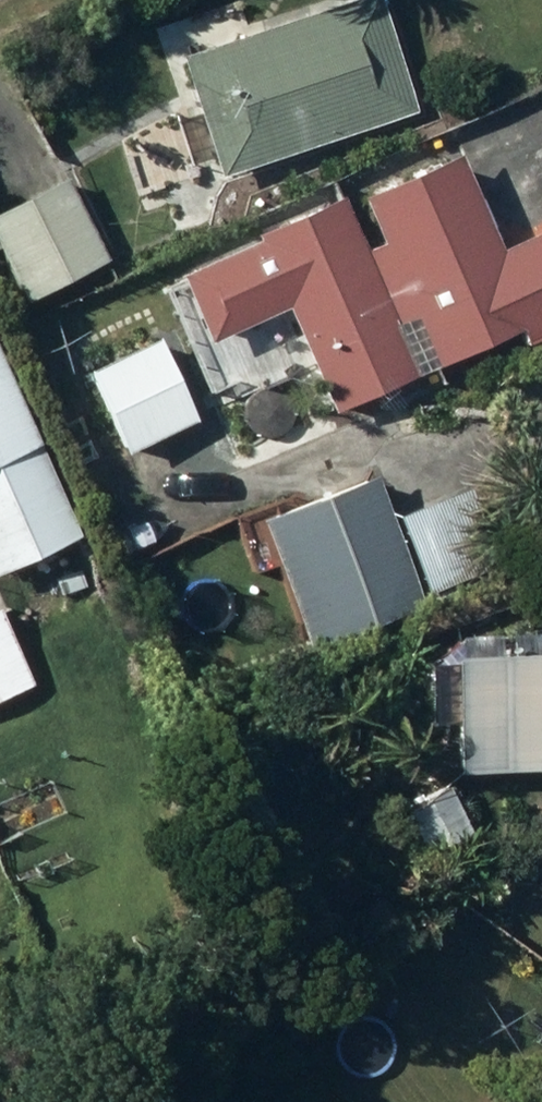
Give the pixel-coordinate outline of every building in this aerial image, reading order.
[(183,55),(224,176),(419,110),(381,0),(347,0),(183,55)] [(363,198),(383,244),(367,251),(342,197),(259,234),(262,240),(182,275),(211,341),(289,306),(336,412),(421,374),(399,324),(418,316),(440,366),(523,329),(529,344),(541,338),(541,232),(503,249),(460,154),(363,198)] [(0,212),(0,243),(29,300),(108,260),(66,178),(0,212)] [(170,205),(179,230),(206,220),(197,195),(170,205)] [(90,373),(129,451),(196,418),(158,340),(90,373)] [(85,535),(0,352),(0,575),(85,535)] [(305,492),(238,518),(259,571),(276,565),(310,650),(425,604),(374,477),(309,503),(305,492)] [(397,516),(429,593),(505,561),(479,497),(460,490),(397,516)] [(0,606),(0,699),(34,684),(1,605),(0,606)] [(459,656),(459,663),(440,664),(442,723),(460,723),(462,771),(541,769),(541,654),(459,656)] [(472,834),(450,788),(406,809),(428,855),(472,834)]
